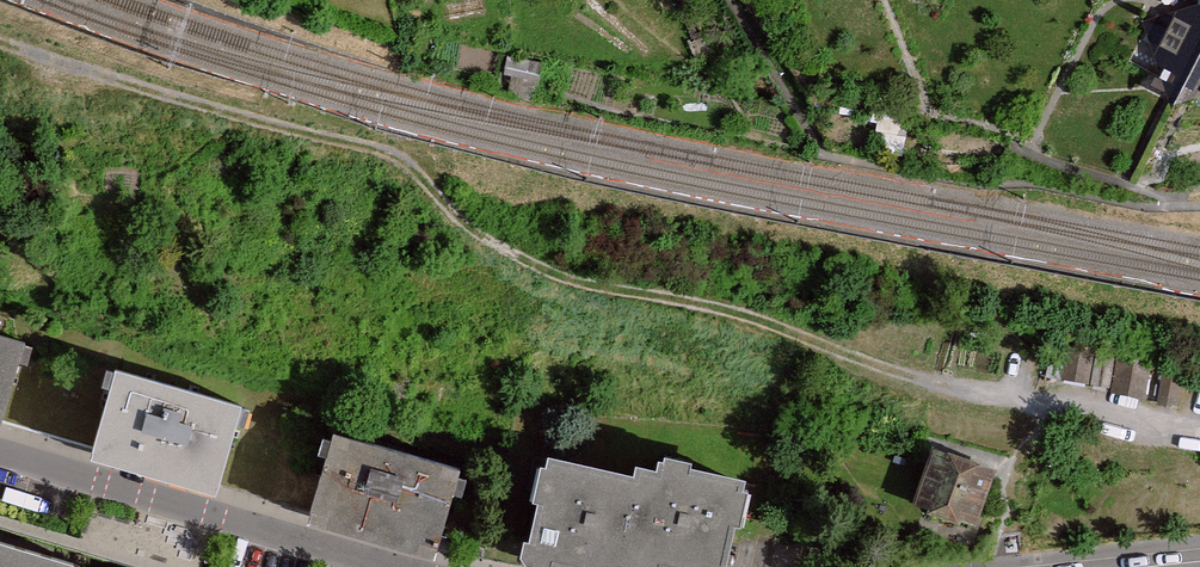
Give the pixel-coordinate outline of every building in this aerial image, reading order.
[(1149,24),(1178,116),(1199,109),(1199,8),(1149,24)] [(4,427),(31,349),(0,340),(0,425),(4,427)] [(1065,373),(1149,397),(1157,366),(1073,342),(1065,373)] [(118,369),(91,450),(218,488),(247,409),(118,369)] [(341,427),(311,519),(437,554),(465,467),(341,427)] [(1005,476),(938,448),(912,511),(979,539),(1005,476)] [(543,469),(524,561),(551,566),(732,566),(738,537),(744,538),(754,488),(700,477),(701,471),(664,464),(660,481),(641,478),(638,488),(543,469)] [(0,544),(0,566),(77,566),(78,566),(0,544)]
